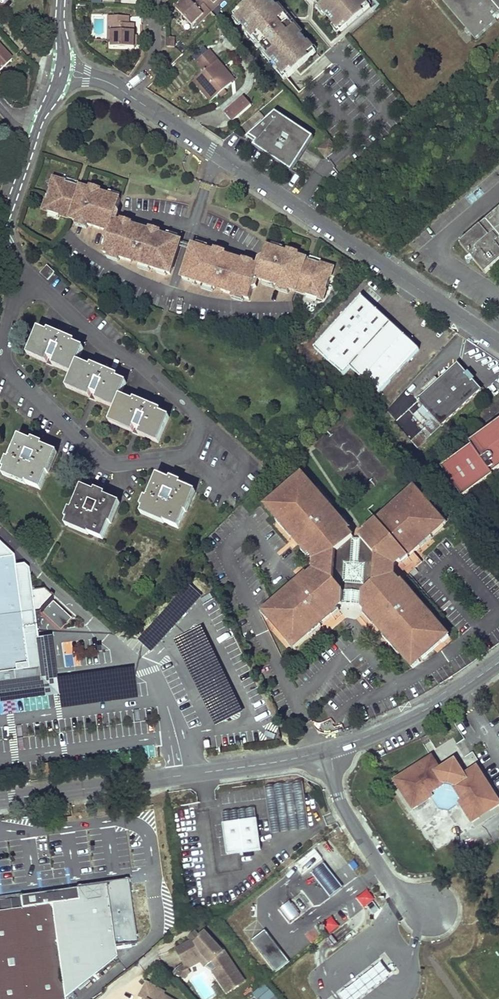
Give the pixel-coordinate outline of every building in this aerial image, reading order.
[(170,13),(186,30),(191,26),(198,19),(197,17),(207,7),(200,0),(191,0),(190,1),(189,0),(184,0),(180,4),(170,13)] [(214,4),(212,2),(207,7),(211,11),(222,0),(218,0),(214,4)] [(287,78),(294,71),(316,53),(271,0),(251,0),(233,15),(287,78)] [(341,32),(370,7),(364,0),(314,0),(341,32)] [(475,38),(498,18),(498,0),(442,0),(475,38)] [(211,11),(207,7),(197,17),(198,19),(191,26),(194,28),(211,11)] [(111,31),(111,40),(111,48),(134,47),(134,35),(134,23),(129,23),(129,16),(113,16),(113,31),(111,31)] [(174,38),(166,37),(166,48),(174,48),(174,38)] [(0,48),(0,70),(11,60),(0,48)] [(214,57),(208,51),(196,61),(201,68),(203,66),(211,60),(214,57)] [(496,53),(479,67),(483,72),(491,64),(494,67),(498,63),(498,56),(496,53)] [(211,60),(203,66),(207,70),(214,64),(211,60)] [(207,70),(193,81),(209,101),(231,83),(219,70),(222,68),(217,62),(214,64),(207,70)] [(234,81),(222,68),(219,70),(231,83),(234,81)] [(245,96),(225,113),(233,121),(252,105),(245,96)] [(276,113),(249,136),(253,138),(257,141),(254,145),(291,170),(298,160),(312,138),(276,113)] [(249,136),(245,139),(251,143),(254,145),(257,141),(253,138),(249,136)] [(330,141),(319,149),(326,158),(337,150),(330,141)] [(120,204),(121,199),(81,187),(81,189),(75,187),(75,185),(54,178),(44,211),(99,229),(107,205),(120,204)] [(111,233),(115,220),(120,204),(107,205),(99,229),(111,233)] [(494,216),(461,244),(486,274),(498,264),(498,212),(494,216)] [(142,229),(115,220),(111,233),(104,253),(133,262),(133,260),(139,262),(139,263),(172,274),(182,241),(148,231),(148,233),(142,231),(142,229)] [(194,245),(184,277),(216,288),(217,286),(223,288),(223,290),(251,299),(257,278),(261,266),(233,257),(232,259),(226,258),(227,255),(194,245)] [(268,281),(324,299),(335,266),(313,260),(312,262),(306,260),(307,258),(267,245),(266,250),(275,257),(268,281)] [(257,278),(268,281),(275,257),(266,250),(261,266),(257,278)] [(47,280),(54,273),(47,267),(40,274),(47,280)] [(418,349),(360,295),(313,347),(342,375),(349,367),(377,393),(418,349)] [(82,348),(38,330),(28,352),(74,371),(68,385),(117,406),(111,420),(159,441),(169,417),(120,397),(121,393),(125,383),(77,362),(79,358),(82,348)] [(424,393),(416,399),(439,427),(480,391),(471,382),(473,380),(470,377),(468,375),(466,373),(464,374),(456,365),(438,381),(424,393)] [(438,381),(432,375),(419,387),(424,393),(438,381)] [(470,443),(473,448),(481,459),(487,454),(488,456),(491,456),(494,459),(493,463),(496,467),(490,472),(493,477),(495,476),(494,473),(498,469),(498,422),(470,443)] [(19,438),(3,474),(40,490),(55,453),(19,438)] [(481,459),(473,448),(439,472),(459,501),(493,477),(490,472),(496,467),(493,463),(494,459),(491,456),(488,456),(487,454),(481,459)] [(302,474),(265,505),(312,559),(311,570),(264,610),(294,645),(353,595),(415,667),(453,635),(401,575),(402,565),(448,526),(416,488),(357,539),(302,474)] [(157,476),(142,513),(178,529),(193,492),(157,476)] [(118,503),(82,488),(66,524),(102,540),(118,503)] [(17,685),(31,695),(50,693),(45,661),(47,661),(46,654),(48,653),(47,645),(38,646),(34,615),(38,615),(52,599),(44,591),(31,592),(27,570),(22,566),(14,565),(13,557),(0,545),(0,687),(17,685)] [(429,754),(392,778),(409,807),(427,796),(424,791),(445,779),(457,799),(454,801),(466,821),(497,802),(474,766),(463,773),(458,765),(447,762),(438,768),(429,754)] [(53,759),(42,760),(43,768),(54,767),(53,759)] [(424,791),(427,796),(433,806),(442,809),(454,801),(457,799),(445,779),(424,791)] [(298,786),(262,791),(268,834),(305,829),(298,786)] [(258,811),(223,815),(225,827),(259,822),(258,811)] [(259,822),(225,827),(229,858),(263,854),(259,822)] [(313,873),(331,895),(342,886),(325,864),(313,873)] [(65,996),(117,955),(106,882),(20,894),(20,897),(0,900),(0,998),(65,998),(65,996)] [(364,908),(375,898),(365,887),(354,897),(364,908)] [(331,915),(322,922),(330,933),(339,926),(331,915)] [(212,971),(227,993),(246,980),(225,948),(224,948),(206,929),(200,934),(200,937),(195,941),(193,939),(176,948),(184,963),(202,953),(210,962),(211,963),(213,962),(216,968),(212,971)] [(196,931),(191,936),(193,939),(195,941),(200,937),(196,931)] [(189,968),(200,962),(204,967),(210,962),(202,953),(184,963),(184,965),(178,968),(176,974),(186,979),(188,975),(191,973),(189,968)] [(380,963),(339,996),(342,998),(359,998),(389,975),(380,963)] [(164,995),(165,992),(147,983),(139,997),(143,998),(172,998),(164,995)] [(265,983),(253,994),(258,998),(271,998),(276,995),(265,983)]
